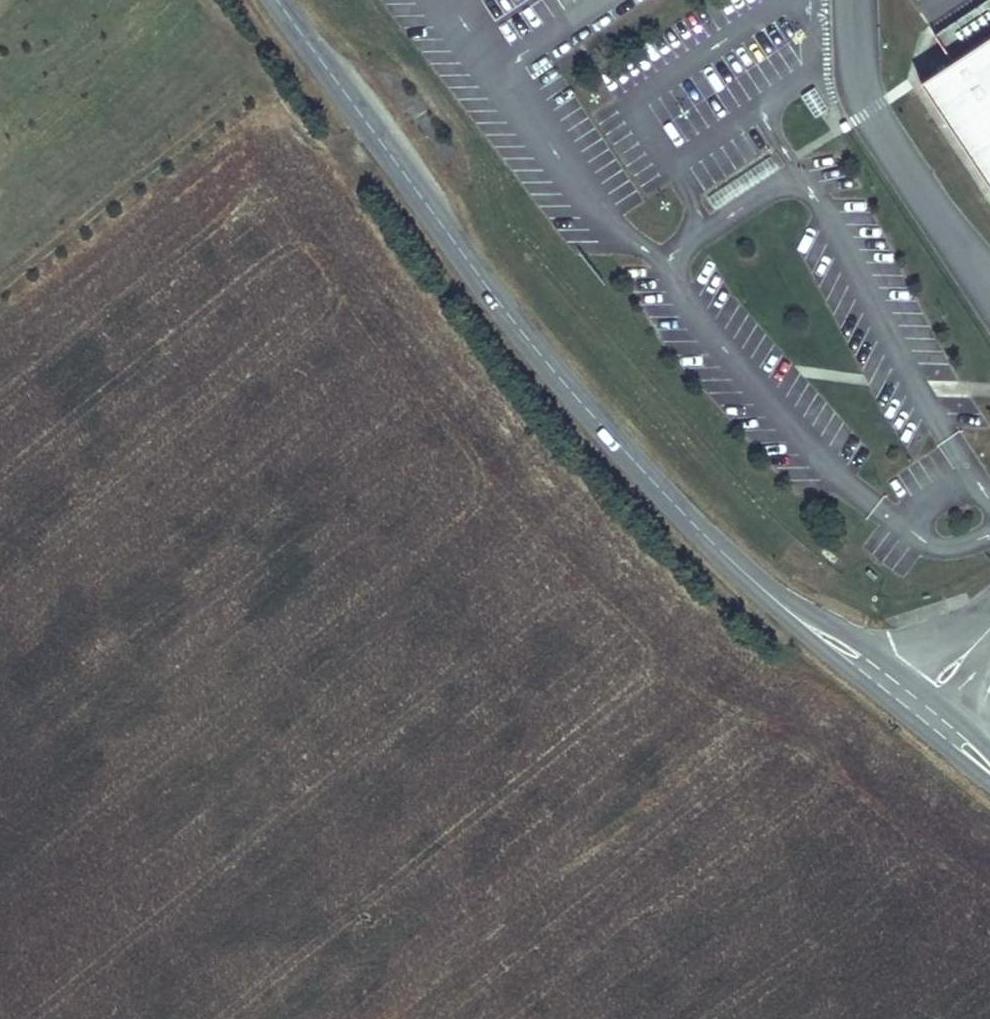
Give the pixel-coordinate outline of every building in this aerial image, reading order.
[(817,88),(804,97),(817,118),(831,109),(817,88)]
